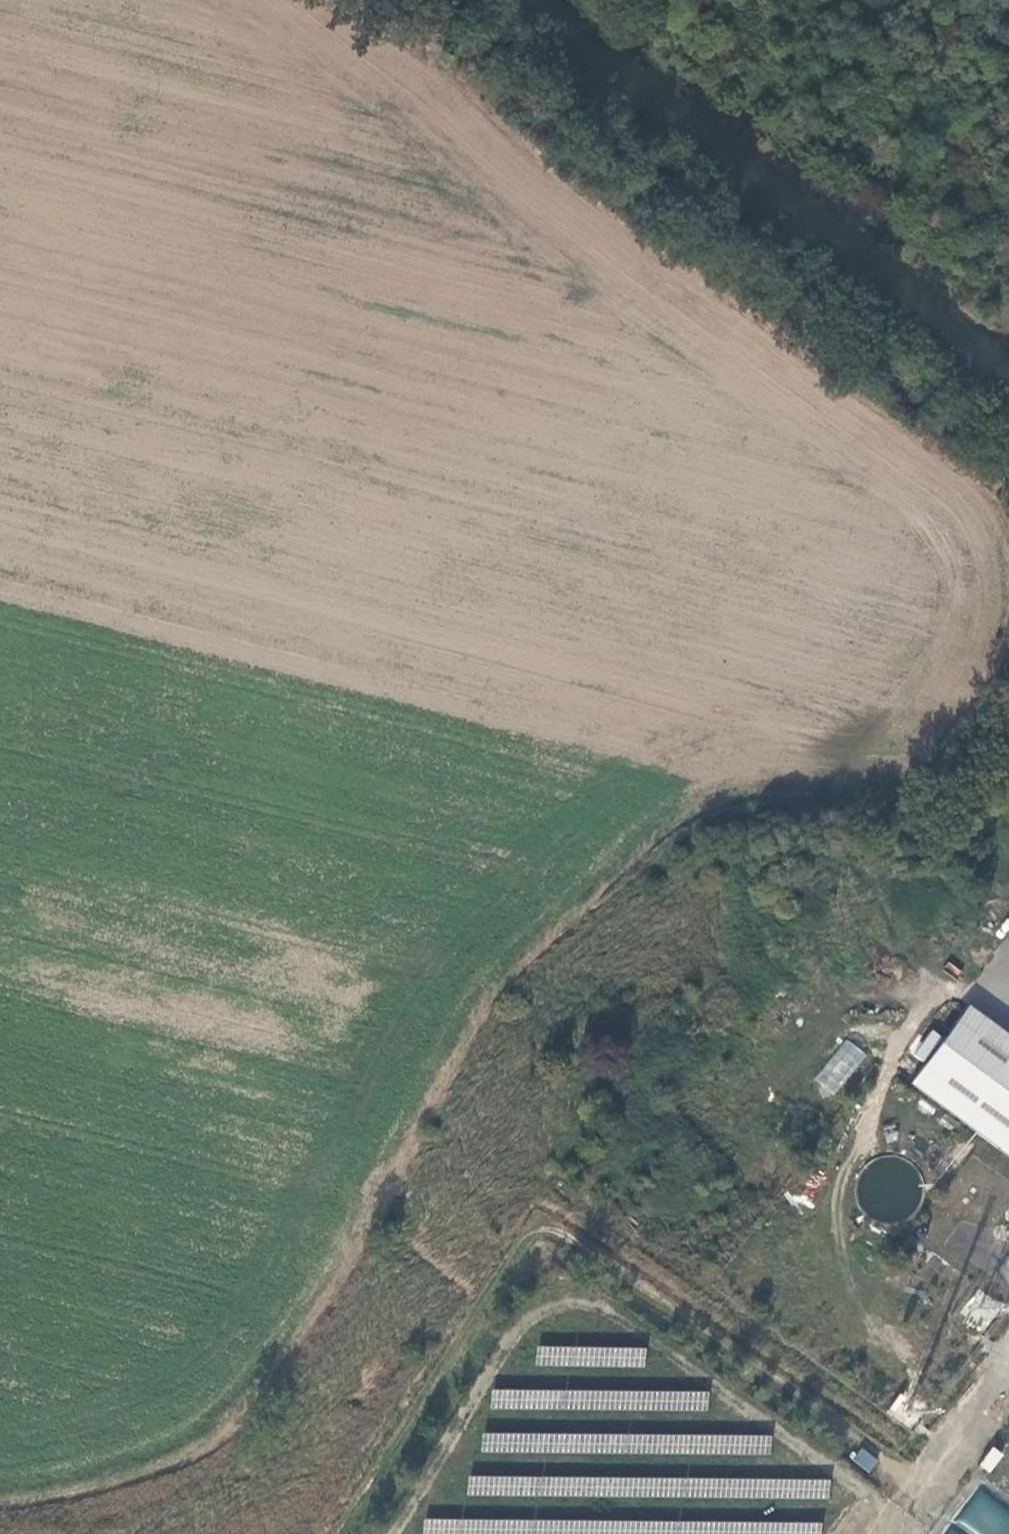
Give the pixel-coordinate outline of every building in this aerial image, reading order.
[(915,1084),(935,1099),(991,1020),(972,1006),(915,1084)] [(1008,1153),(1008,1033),(991,1020),(935,1099),(1008,1153)] [(931,1030),(914,1055),(925,1062),(942,1037),(931,1030)] [(833,1096),(867,1055),(846,1038),(812,1079),(833,1096)] [(900,1154),(889,1152),(878,1154),(870,1158),(862,1166),(857,1174),(856,1184),(857,1196),(862,1204),(870,1212),(881,1218),(892,1219),(904,1215),(915,1208),(920,1199),(923,1188),(922,1177),(919,1169),(911,1160),(900,1154)] [(868,1472),(878,1460),(860,1446),(850,1459),(868,1472)] [(992,1472),(1002,1453),(991,1447),(980,1466),(992,1472)] [(978,1490),(965,1510),(961,1508),(943,1533),(1008,1533),(1008,1511),(978,1490)]
